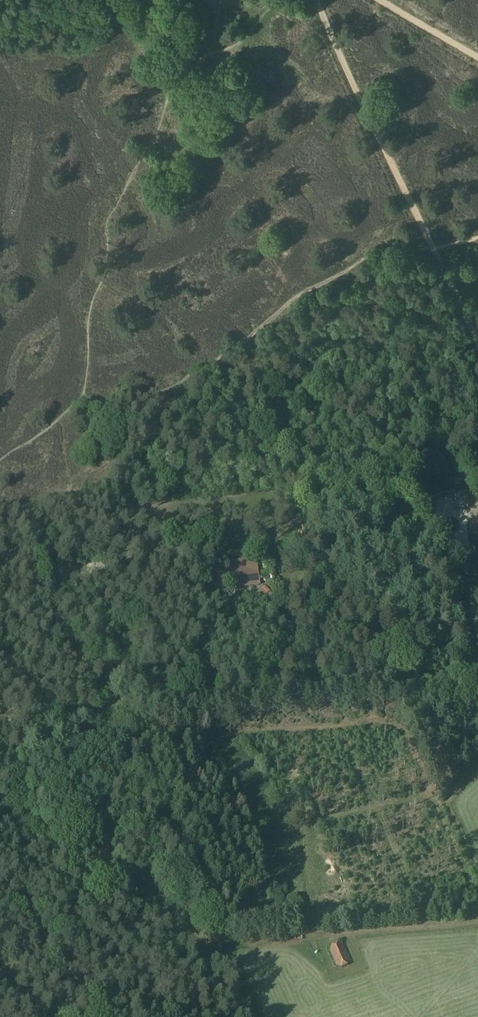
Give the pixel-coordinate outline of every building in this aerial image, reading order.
[(455,480),(457,490),(465,489),(464,479),(455,480)] [(257,558),(237,561),(239,583),(260,581),(257,558)] [(348,965),(351,960),(344,944),(338,942),(332,944),(330,950),(336,966),(342,968),(348,965)]
